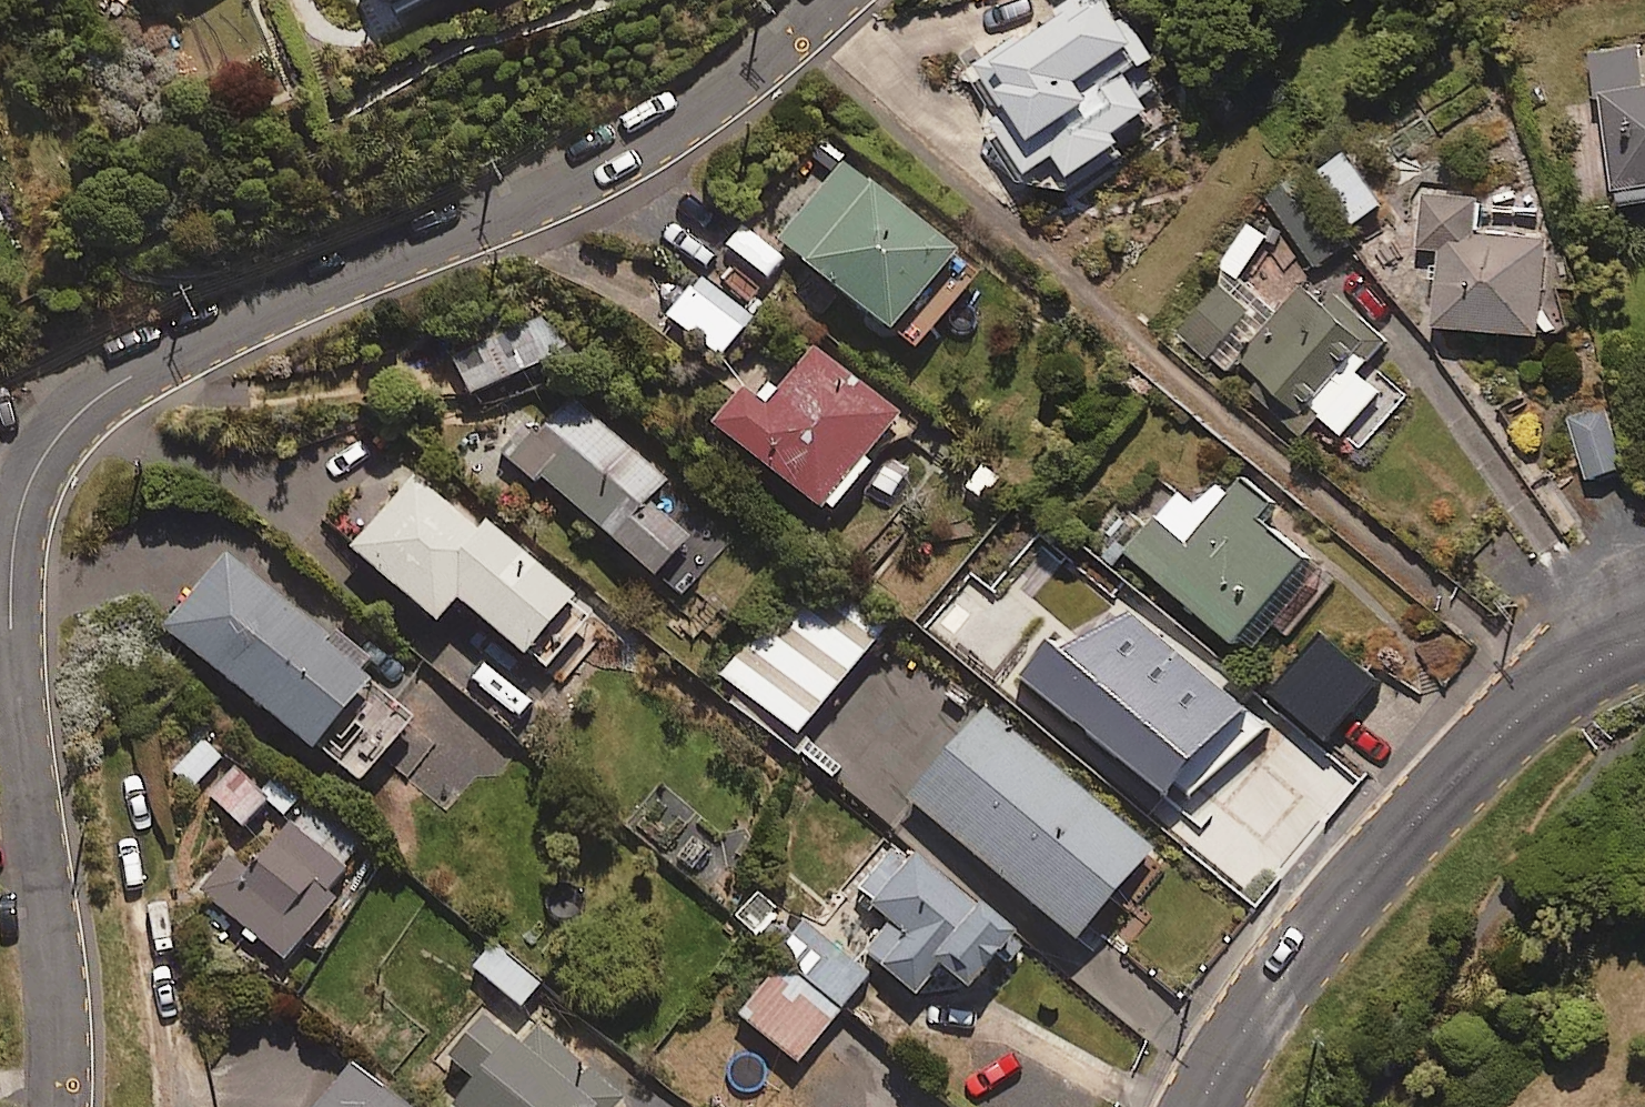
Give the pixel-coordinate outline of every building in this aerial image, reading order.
[(1154,47),(1117,0),(1060,0),(961,78),(1000,128),(992,135),(1024,176),(1061,178),(1160,101),(1132,65),(1154,47)] [(1591,48),(1610,198),(1644,194),(1644,41),(1591,48)] [(1343,230),(1386,197),(1342,140),(1266,199),(1317,263),(1350,238),(1343,230)] [(917,346),(981,264),(842,155),(777,237),(917,346)] [(1473,229),(1476,194),(1416,189),(1412,239),(1434,241),(1428,321),(1534,330),(1541,234),(1473,229)] [(1383,338),(1310,274),(1286,302),(1240,262),(1204,303),(1183,327),(1301,432),(1322,408),(1361,442),(1400,398),(1361,364),(1383,338)] [(720,353),(752,314),(700,272),(668,312),(720,353)] [(471,390),(551,354),(534,315),(453,351),(471,390)] [(830,509),(903,413),(812,343),(787,376),(760,356),(712,419),(830,509)] [(666,475),(555,380),(497,448),(535,480),(540,474),(655,571),(687,533),(646,498),(666,475)] [(1586,476),(1624,465),(1606,407),(1568,419),(1586,476)] [(1182,486),(1128,548),(1246,652),(1271,623),(1284,635),(1336,575),(1256,505),(1267,492),(1243,471),(1209,510),(1182,486)] [(485,516),(477,526),(414,472),(353,544),(437,615),(458,591),(525,649),(574,591),(485,516)] [(1024,610),(1064,564),(1029,533),(988,579),(1024,610)] [(371,677),(383,664),(232,537),(163,618),(356,781),(413,712),(371,677)] [(717,662),(796,730),(885,627),(806,559),(717,662)] [(1163,735),(1219,666),(1135,598),(1115,623),(1090,603),(1049,654),(1106,700),(1112,694),(1163,735)] [(1330,736),(1380,675),(1319,624),(1268,686),(1330,736)] [(1075,935),(1150,847),(985,708),(910,797),(1075,935)] [(243,823),(267,794),(234,767),(210,796),(243,823)] [(327,891),(347,866),(287,817),(258,854),(239,838),(199,888),(284,957),(334,896),(327,891)] [(968,982),(1011,933),(900,837),(858,886),(891,914),(864,945),(916,990),(942,960),(968,982)] [(760,939),(786,910),(757,886),(732,915),(760,939)] [(798,1059),(870,969),(805,916),(779,949),(786,955),(740,1012),(798,1059)] [(539,983),(493,945),(475,967),(521,1004),(539,983)] [(490,1002),(447,1051),(474,1075),(447,1105),(450,1106),(608,1106),(490,1002)] [(348,1056),(309,1106),(416,1106),(348,1056)]
